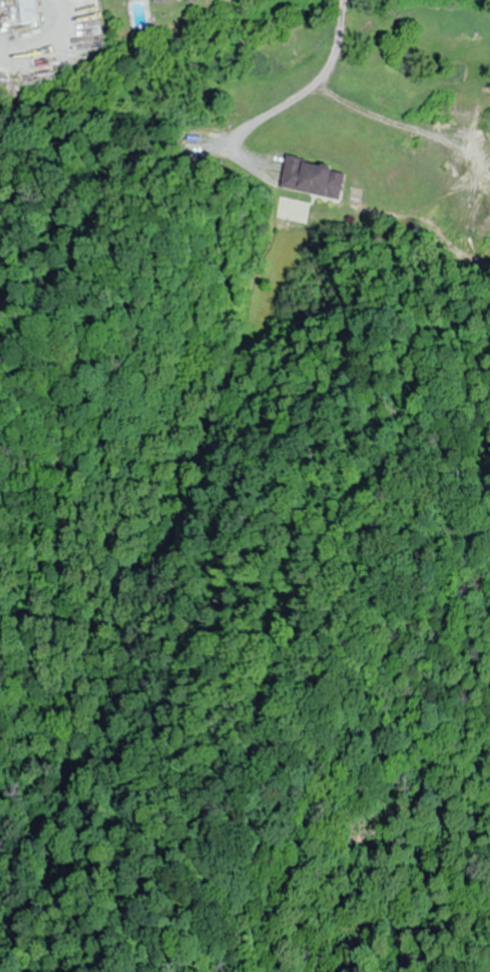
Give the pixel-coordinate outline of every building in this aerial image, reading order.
[(20,25),(40,25),(40,0),(20,0),(20,25)] [(349,169),(289,159),(284,190),(344,200),(349,169)]
